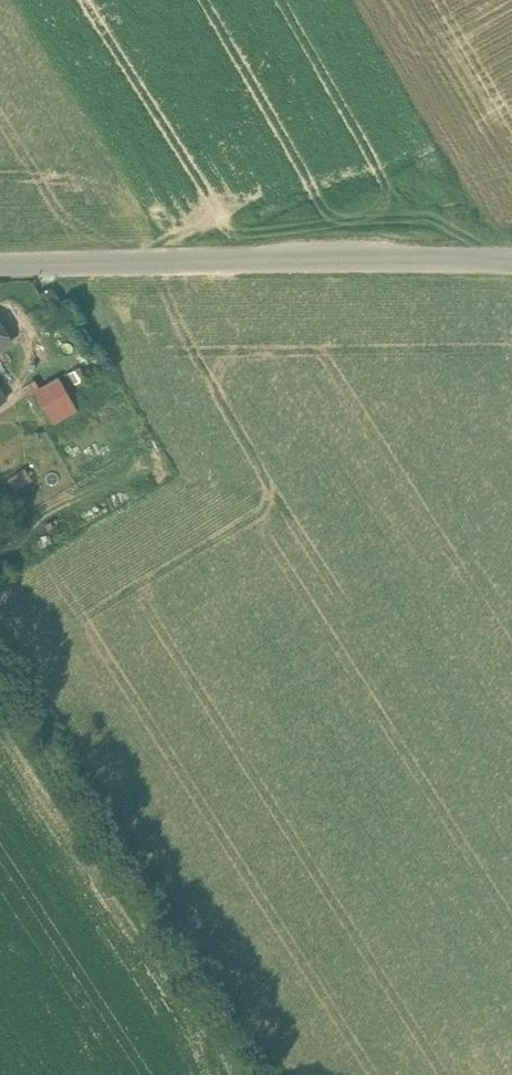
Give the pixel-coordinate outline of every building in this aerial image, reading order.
[(10,340),(0,324),(0,346),(10,340)] [(58,378),(35,391),(53,422),(76,409),(58,378)]
